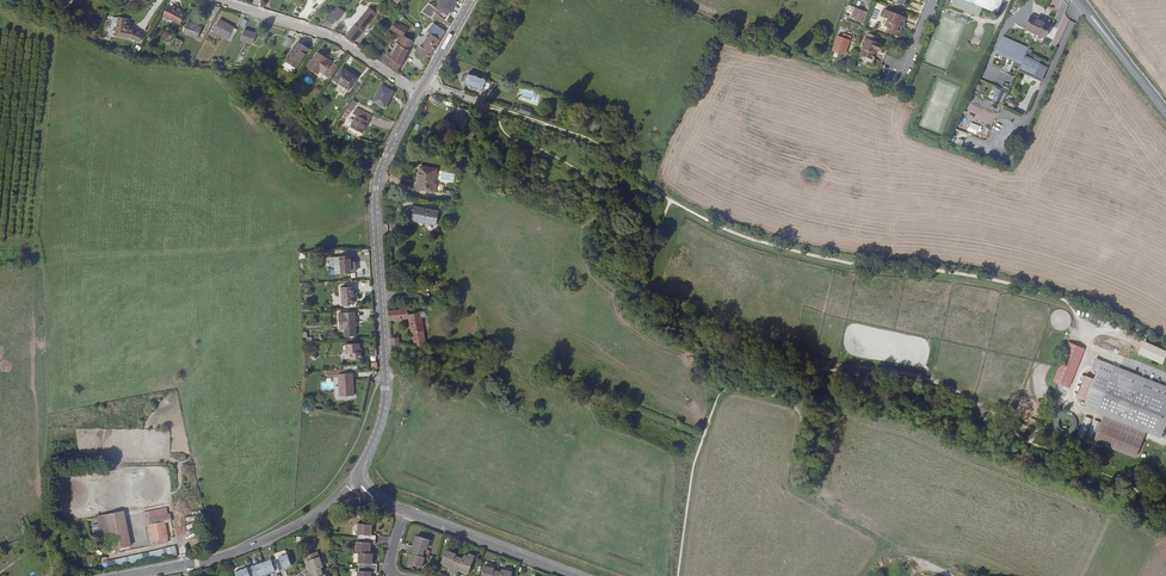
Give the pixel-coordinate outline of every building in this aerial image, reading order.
[(443,18),(444,19),(455,0),(440,0),(436,6),(429,1),(422,11),(431,17),(433,15),(435,12),(443,18)] [(982,7),(973,3),(965,0),(952,0),(950,5),(978,16),(982,7)] [(186,13),(181,10),(178,9),(179,8),(174,5),(173,6),(169,4),(164,13),(180,23),(186,13)] [(349,40),(353,42),(377,13),(369,7),(356,24),(355,23),(345,36),(349,40)] [(863,22),(867,11),(864,10),(857,7),(855,7),(852,16),(854,17),(854,18),(863,22)] [(328,14),(323,23),(330,28),(333,23),(335,25),(341,15),(331,9),(328,14)] [(903,26),(905,21),(902,20),(904,16),(886,9),(882,18),(887,20),(885,25),(888,26),(887,31),(899,36),(903,26)] [(1023,31),(1042,40),(1049,24),(1030,15),(1026,23),(1023,31)] [(118,16),(113,35),(130,39),(137,43),(142,36),(132,30),(126,29),(127,26),(124,25),(126,18),(118,16)] [(376,57),(396,71),(411,43),(414,45),(415,43),(414,42),(412,41),(413,41),(404,35),(408,27),(403,24),(401,26),(393,21),(394,19),(391,17),(389,20),(391,21),(388,26),(403,35),(399,42),(391,57),(385,53),(384,55),(379,52),(376,57)] [(439,20),(449,26),(451,23),(444,19),(443,18),(439,20)] [(214,30),(232,40),(238,30),(234,28),(234,27),(220,19),(214,30)] [(201,28),(187,24),(184,33),(198,38),(201,28)] [(414,42),(415,43),(421,46),(417,50),(427,57),(446,31),(436,24),(424,41),(417,37),(414,42)] [(257,33),(245,30),(242,39),(254,43),(257,33)] [(165,32),(162,37),(170,41),(173,36),(165,32)] [(873,57),(874,53),(873,52),(874,48),(876,49),(879,50),(882,43),(876,41),(878,36),(869,33),(867,38),(865,38),(859,54),(871,58),(873,57)] [(844,51),(849,36),(844,34),(843,38),(838,36),(834,47),(844,51)] [(183,41),(176,37),(170,46),(178,51),(183,41)] [(217,42),(210,37),(207,41),(214,45),(217,42)] [(287,48),(291,40),(287,38),(283,45),(287,48)] [(996,49),(1021,61),(1022,58),(1026,50),(1001,38),(996,49)] [(387,51),(385,53),(391,57),(399,42),(397,41),(391,53),(387,51)] [(297,43),(285,61),(295,68),(307,50),(297,43)] [(1020,63),(1021,61),(996,49),(995,52),(1020,63)] [(318,53),(308,67),(318,74),(318,73),(320,71),(329,77),(337,66),(331,62),(331,63),(318,53)] [(1037,65),(1022,58),(1021,61),(1020,63),(1016,71),(1031,78),(1037,65)] [(340,84),(350,90),(358,79),(343,69),(335,80),(340,84)] [(487,79),(467,72),(463,83),(483,90),(487,79)] [(387,90),(391,84),(386,81),(382,87),(387,90)] [(347,93),(348,92),(350,90),(340,84),(338,86),(335,91),(340,94),(343,90),(347,93)] [(393,94),(387,90),(382,87),(372,102),(383,109),(393,94)] [(991,90),(996,92),(993,98),(1002,102),(1006,92),(993,87),(991,90)] [(519,100),(537,105),(540,94),(522,89),(519,100)] [(1015,107),(1017,102),(1009,99),(1007,104),(1015,107)] [(348,118),(356,102),(352,100),(343,115),(348,118)] [(522,106),(520,111),(530,115),(532,109),(522,106)] [(372,117),(357,109),(354,115),(357,116),(351,128),(363,134),(372,117)] [(471,114),(460,110),(454,129),(465,133),(471,114)] [(434,184),(437,171),(421,168),(420,174),(417,174),(416,182),(417,182),(417,187),(425,189),(425,191),(443,193),(445,185),(434,184)] [(225,200),(224,191),(217,192),(218,201),(225,200)] [(438,213),(414,208),(412,208),(411,213),(413,213),(412,220),(436,225),(438,213)] [(337,259),(337,267),(338,277),(353,276),(352,265),(348,265),(348,258),(337,259)] [(575,276),(564,278),(565,290),(577,289),(575,276)] [(351,288),(340,288),(341,305),(352,304),(351,288)] [(407,311),(389,313),(390,322),(409,320),(410,326),(408,326),(408,328),(411,328),(414,342),(425,341),(420,314),(407,317),(407,311)] [(354,336),(353,313),(343,314),(344,336),(354,336)] [(311,337),(307,338),(306,332),(302,333),(304,341),(312,340),(311,337)] [(1165,359),(1165,350),(1144,341),(1139,354),(1164,365),(1165,359)] [(1084,348),(1069,343),(1067,347),(1082,353),(1084,348)] [(359,359),(358,352),(357,352),(357,349),(357,344),(343,345),(343,353),(347,353),(347,360),(359,359)] [(1055,380),(1069,386),(1082,353),(1067,347),(1055,380)] [(1094,356),(1090,366),(1095,368),(1099,358),(1094,356)] [(1116,365),(1099,358),(1095,368),(1093,373),(1084,394),(1083,398),(1100,405),(1164,430),(1165,425),(1165,385),(1116,365)] [(1084,394),(1093,373),(1084,370),(1076,391),(1084,394)] [(354,397),(353,373),(339,373),(340,397),(354,397)] [(1083,398),(1081,404),(1080,405),(1105,415),(1147,432),(1161,437),(1162,436),(1164,430),(1100,405),(1083,398)] [(1056,429),(1057,431),(1059,432),(1060,433),(1062,434),(1064,434),(1066,434),(1068,434),(1070,433),(1071,432),(1073,431),(1074,430),(1075,428),(1076,427),(1076,425),(1076,423),(1076,421),(1076,419),(1075,417),(1074,416),(1072,414),(1071,413),(1069,413),(1067,412),(1065,412),(1063,412),(1062,412),(1060,413),(1058,414),(1057,415),(1056,417),(1055,419),(1054,420),(1054,422),(1054,424),(1054,426),(1055,428),(1056,429)] [(1147,432),(1105,415),(1094,441),(1136,457),(1147,432)] [(1090,418),(1086,417),(1078,437),(1082,438),(1090,418)] [(1098,421),(1094,420),(1086,440),(1090,441),(1098,421)] [(196,515),(187,516),(187,524),(196,524),(196,515)] [(129,549),(123,516),(98,520),(103,553),(129,549)] [(163,526),(162,519),(147,522),(149,529),(148,529),(151,545),(167,542),(163,526)] [(357,536),(356,540),(374,541),(375,537),(369,537),(370,526),(357,525),(356,535),(357,536)] [(407,546),(406,550),(423,555),(424,552),(428,542),(416,538),(412,548),(410,547),(407,546)] [(374,541),(356,540),(356,545),(355,545),(354,554),(357,554),(368,555),(368,545),(374,546),(374,541)] [(275,561),(279,572),(283,571),(283,569),(290,567),(285,550),(282,548),(272,551),(275,561)] [(423,555),(406,550),(404,554),(408,556),(409,556),(407,566),(419,569),(422,560),(426,561),(427,557),(423,555)] [(453,575),(459,558),(456,557),(456,556),(446,552),(442,565),(451,568),(450,570),(449,573),(453,575)] [(370,555),(368,555),(357,554),(356,566),(357,566),(357,569),(375,570),(375,566),(372,566),(370,565),(370,555)] [(463,560),(459,558),(453,575),(457,575),(458,573),(459,571),(468,574),(473,562),(463,559),(463,560)] [(305,575),(312,575),(322,573),(321,570),(327,568),(328,566),(326,561),(323,560),(319,561),(319,559),(307,563),(310,573),(304,574),(305,575)] [(275,573),(279,572),(275,561),(271,562),(271,561),(262,563),(266,575),(275,572),(275,573)] [(250,569),(252,575),(262,575),(266,575),(262,563),(254,566),(255,567),(250,569)]
